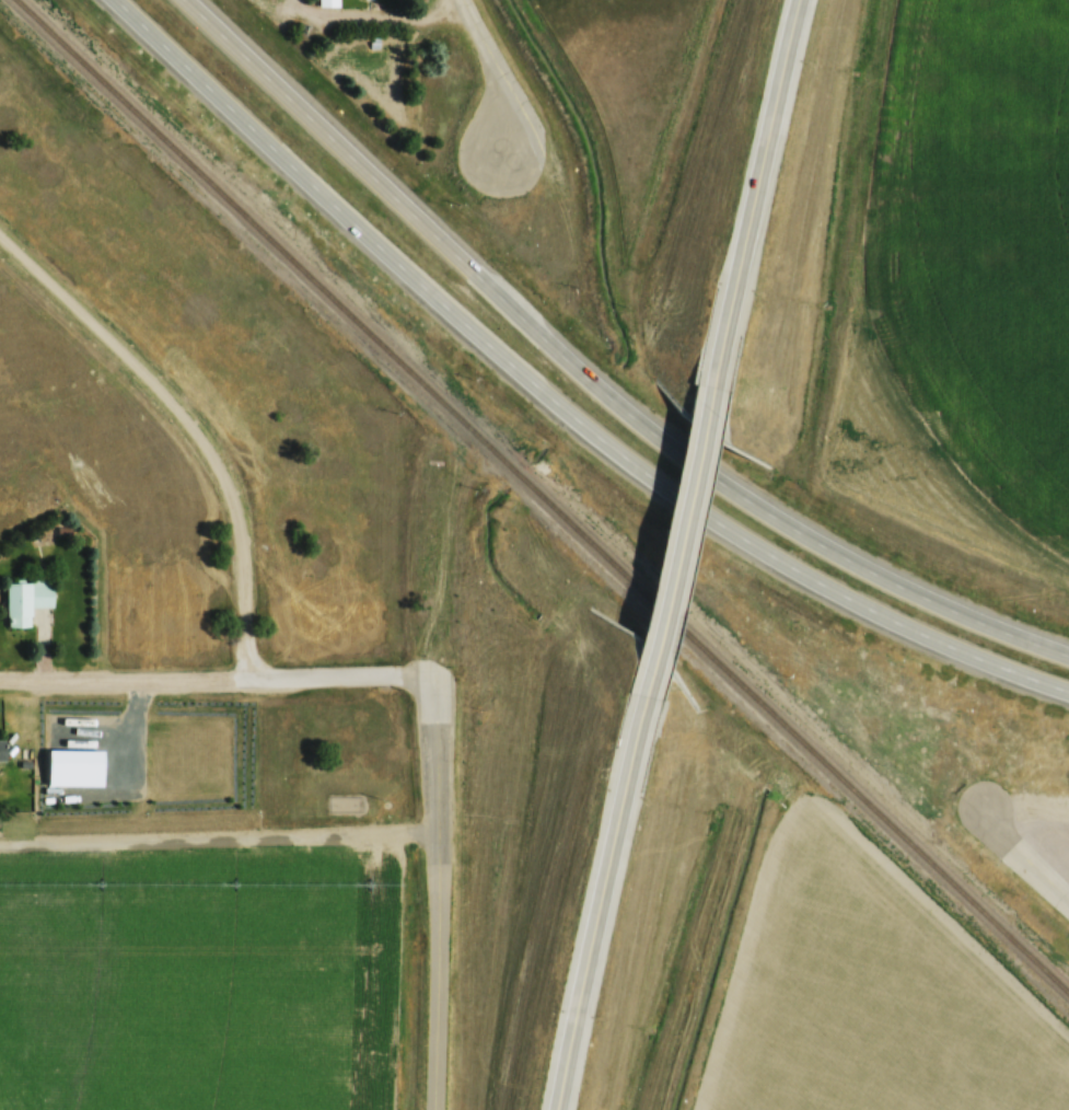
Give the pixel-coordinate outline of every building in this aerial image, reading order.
[(52,607),(51,581),(6,582),(6,627),(30,627),(30,607),(52,607)]
